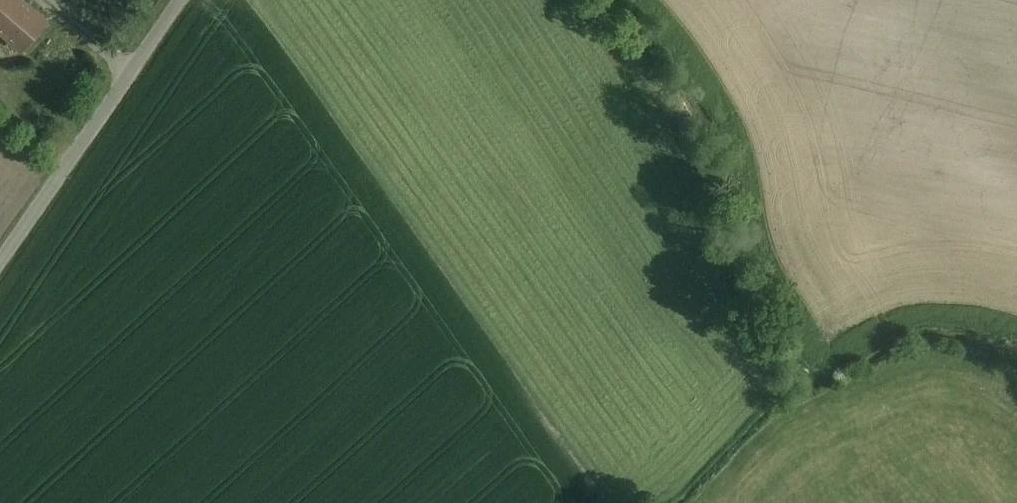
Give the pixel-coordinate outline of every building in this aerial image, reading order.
[(23,0),(0,0),(0,30),(1,30),(20,47),(45,19),(23,0)]
